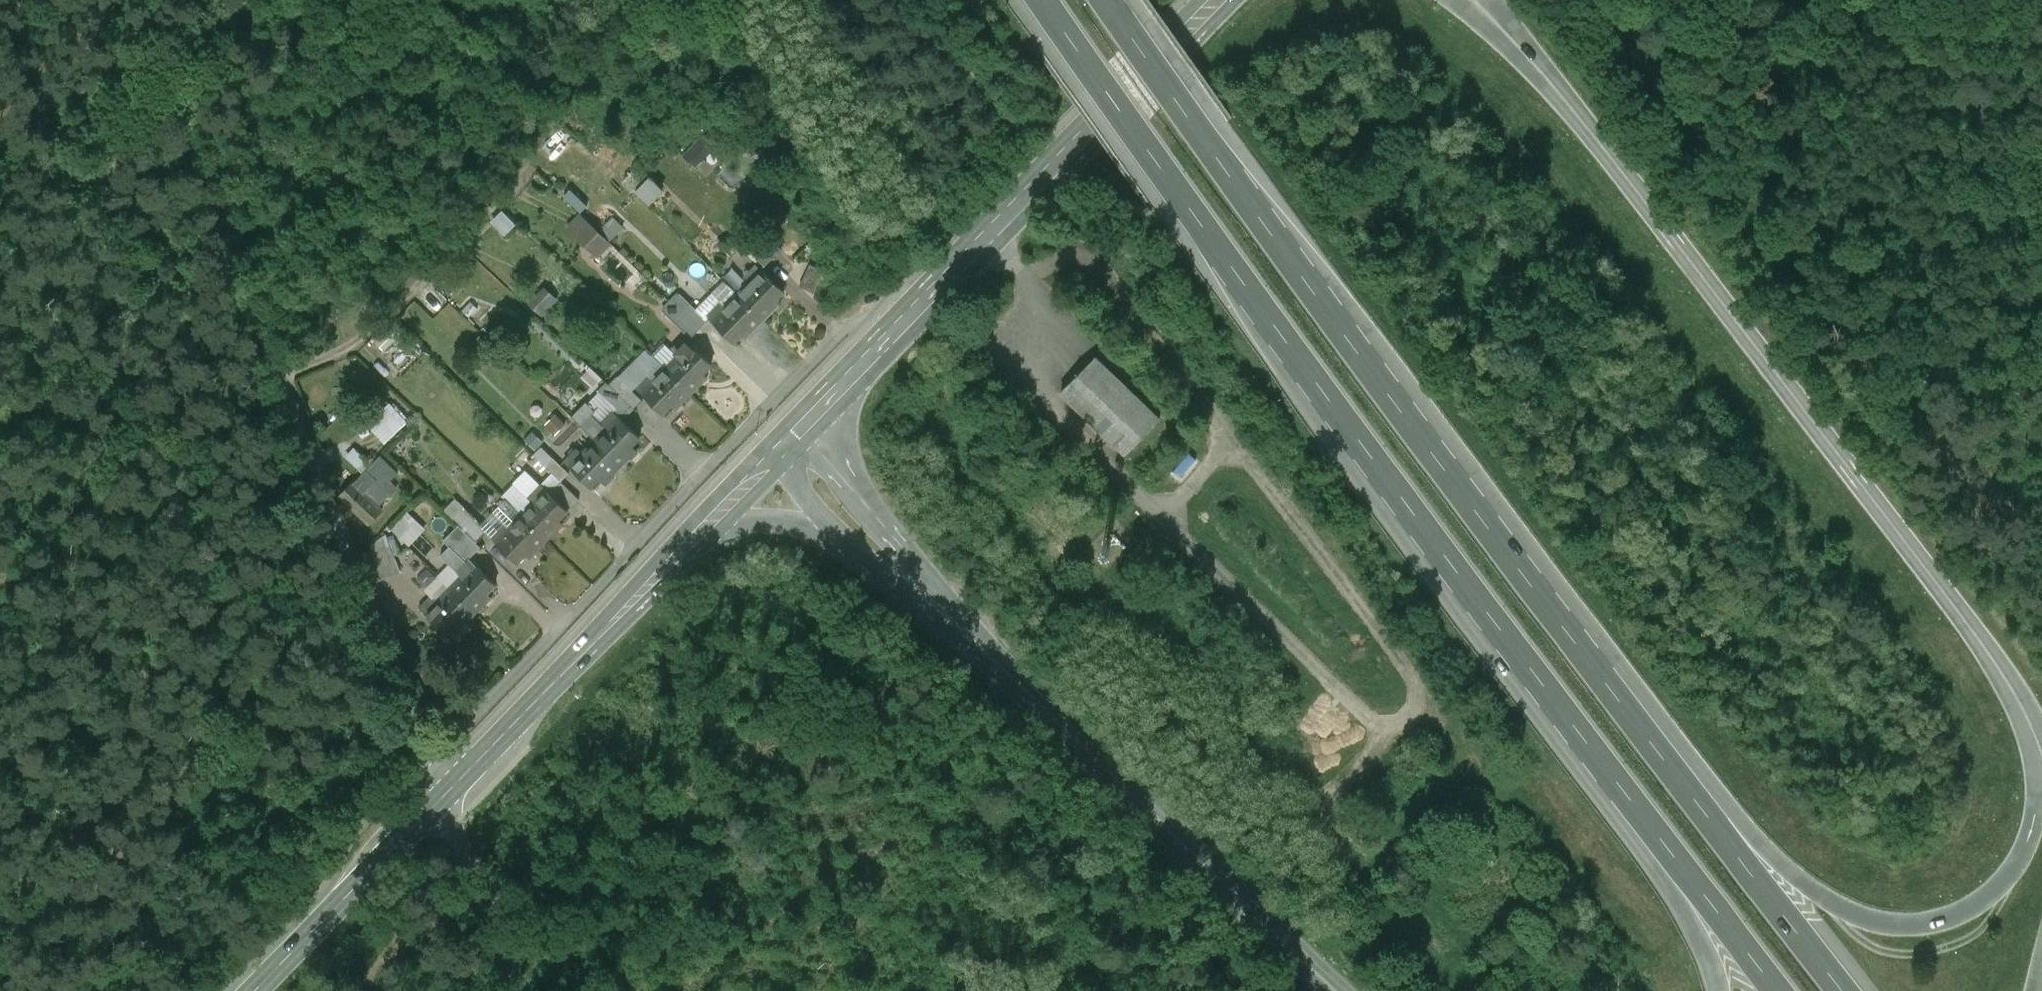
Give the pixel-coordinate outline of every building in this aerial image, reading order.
[(706,155),(730,128),(717,117),(693,144),(706,155)] [(650,179),(636,194),(648,205),(662,191),(650,179)] [(487,222),(500,236),(512,225),(498,211),(487,222)] [(610,216),(598,227),(609,240),(622,229),(610,216)] [(608,244),(597,233),(583,246),(595,258),(608,244)] [(772,260),(750,238),(741,246),(764,269),(772,260)] [(604,262),(604,282),(626,283),(626,262),(604,262)] [(783,293),(756,268),(744,281),(749,285),(737,298),(762,322),(778,306),(774,302),(783,293)] [(525,301),(538,314),(562,292),(549,278),(525,301)] [(706,325),(676,296),(669,303),(698,332),(706,325)] [(737,298),(725,310),(720,305),(707,318),(733,344),(742,335),(746,339),(762,322),(737,298)] [(698,332),(669,303),(661,311),(691,340),(698,332)] [(385,326),(370,340),(377,348),(392,333),(385,326)] [(684,341),(672,354),(676,359),(664,372),(689,396),(706,380),(702,376),(711,367),(684,341)] [(1160,422),(1094,360),(1060,395),(1126,458),(1160,422)] [(664,372),(652,384),(647,379),(635,392),(661,418),(670,409),(673,413),(689,396),(664,372)] [(641,404),(622,385),(622,386),(616,380),(608,388),(633,412),(641,404)] [(633,412),(608,388),(599,397),(600,398),(624,421),(633,412)] [(624,421),(600,398),(589,409),(594,415),(590,419),(600,428),(612,415),(622,424),(624,421)] [(589,409),(585,405),(570,420),(594,443),(604,433),(600,428),(590,419),(594,415),(589,409)] [(388,407),(366,427),(384,446),(406,426),(388,407)] [(612,415),(600,428),(604,433),(594,443),(592,445),(618,470),(634,453),(630,449),(639,440),(622,424),(612,415)] [(551,416),(540,427),(549,437),(560,426),(551,416)] [(618,470),(592,445),(580,458),(575,453),(563,466),(589,491),(598,483),(601,486),(618,470)] [(370,468),(353,452),(344,461),(361,477),(370,468)] [(361,477),(357,482),(367,492),(362,496),(371,504),(397,478),(378,460),(370,468),(361,477)] [(568,477),(551,461),(543,469),(559,485),(568,477)] [(547,497),(525,475),(512,488),(532,507),(520,519),(545,544),(561,528),(557,524),(568,513),(550,495),(547,497)] [(367,492),(357,482),(338,500),(366,528),(380,513),(371,504),(362,496),(367,492)] [(559,485),(550,495),(568,513),(578,503),(559,485)] [(486,534),(463,512),(451,524),(460,533),(463,530),(465,532),(462,535),(474,547),(486,535),(486,534)] [(403,515),(387,532),(405,549),(421,532),(403,515)] [(520,519),(508,532),(503,527),(490,540),(516,566),(525,557),(528,561),(545,544),(520,519)] [(460,533),(456,529),(442,544),(448,550),(438,560),(455,576),(467,563),(478,551),(474,547),(460,533)] [(385,539),(357,549),(372,586),(399,576),(385,539)] [(467,563),(455,576),(460,581),(448,593),(473,618),(489,601),(485,597),(494,588),(467,563)] [(448,593),(435,580),(423,593),(431,601),(436,605),(448,593)] [(448,593),(436,605),(431,601),(418,613),(444,639),(453,630),(457,634),(473,618),(448,593)]
